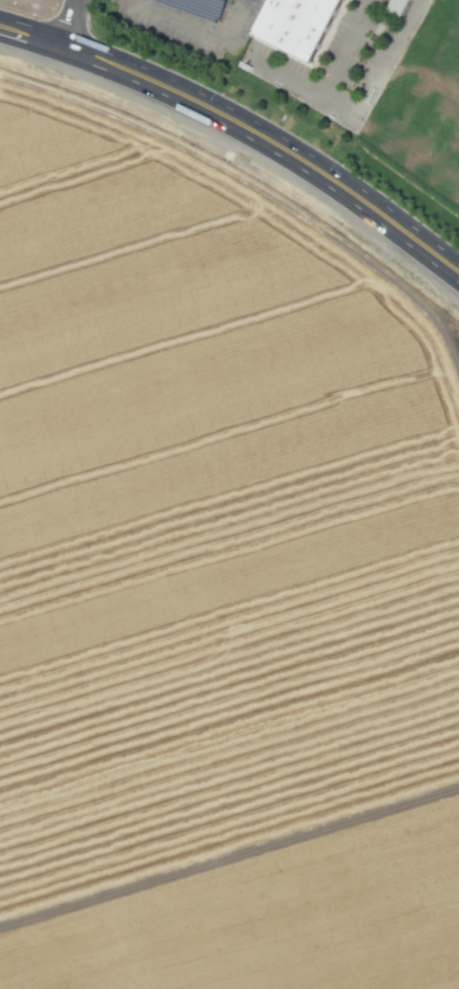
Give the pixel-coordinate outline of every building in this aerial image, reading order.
[(245,31),(261,0),(344,0),(312,63),(245,31)]
